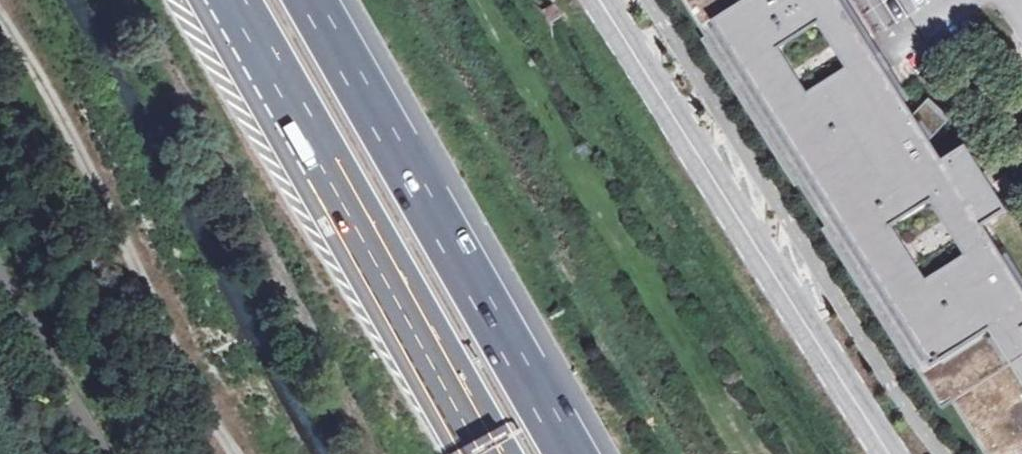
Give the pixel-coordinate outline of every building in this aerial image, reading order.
[(705,36),(701,38),(766,142),(771,140),(798,184),(794,186),(908,368),(912,365),(941,408),(949,403),(983,453),(1021,453),(1021,287),(983,225),(1007,210),(966,145),(942,160),(929,140),(946,121),(925,103),(914,116),(840,0),(682,0),(705,36)] [(929,99),(925,103),(946,121),(949,117),(929,99)]
